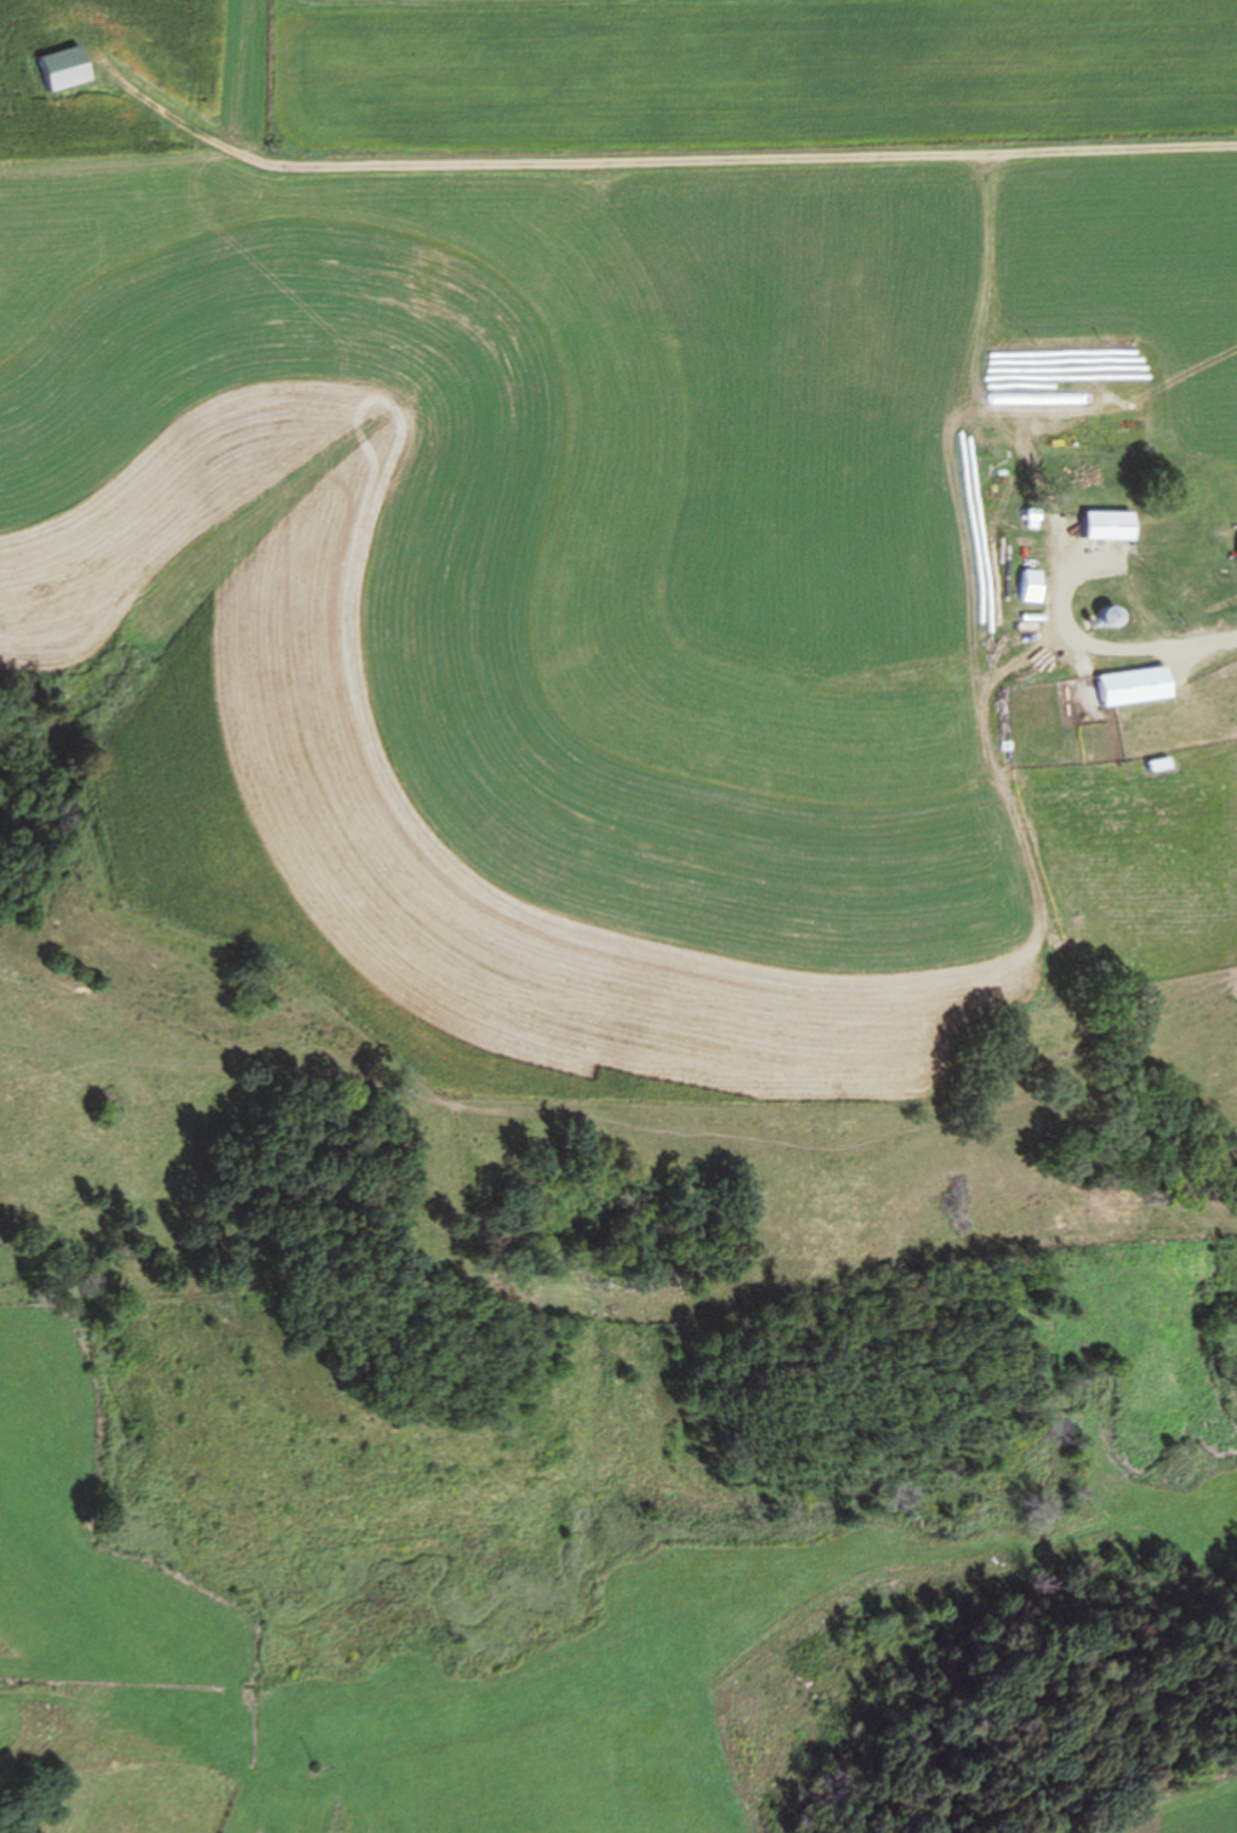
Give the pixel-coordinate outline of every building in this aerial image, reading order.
[(37,60),(47,95),(91,82),(80,47),(37,60)] [(1087,543),(1136,543),(1136,513),(1087,513),(1087,543)] [(1099,677),(1103,710),(1173,702),(1170,669),(1099,677)] [(1152,773),(1170,771),(1169,762),(1151,764),(1152,773)]
